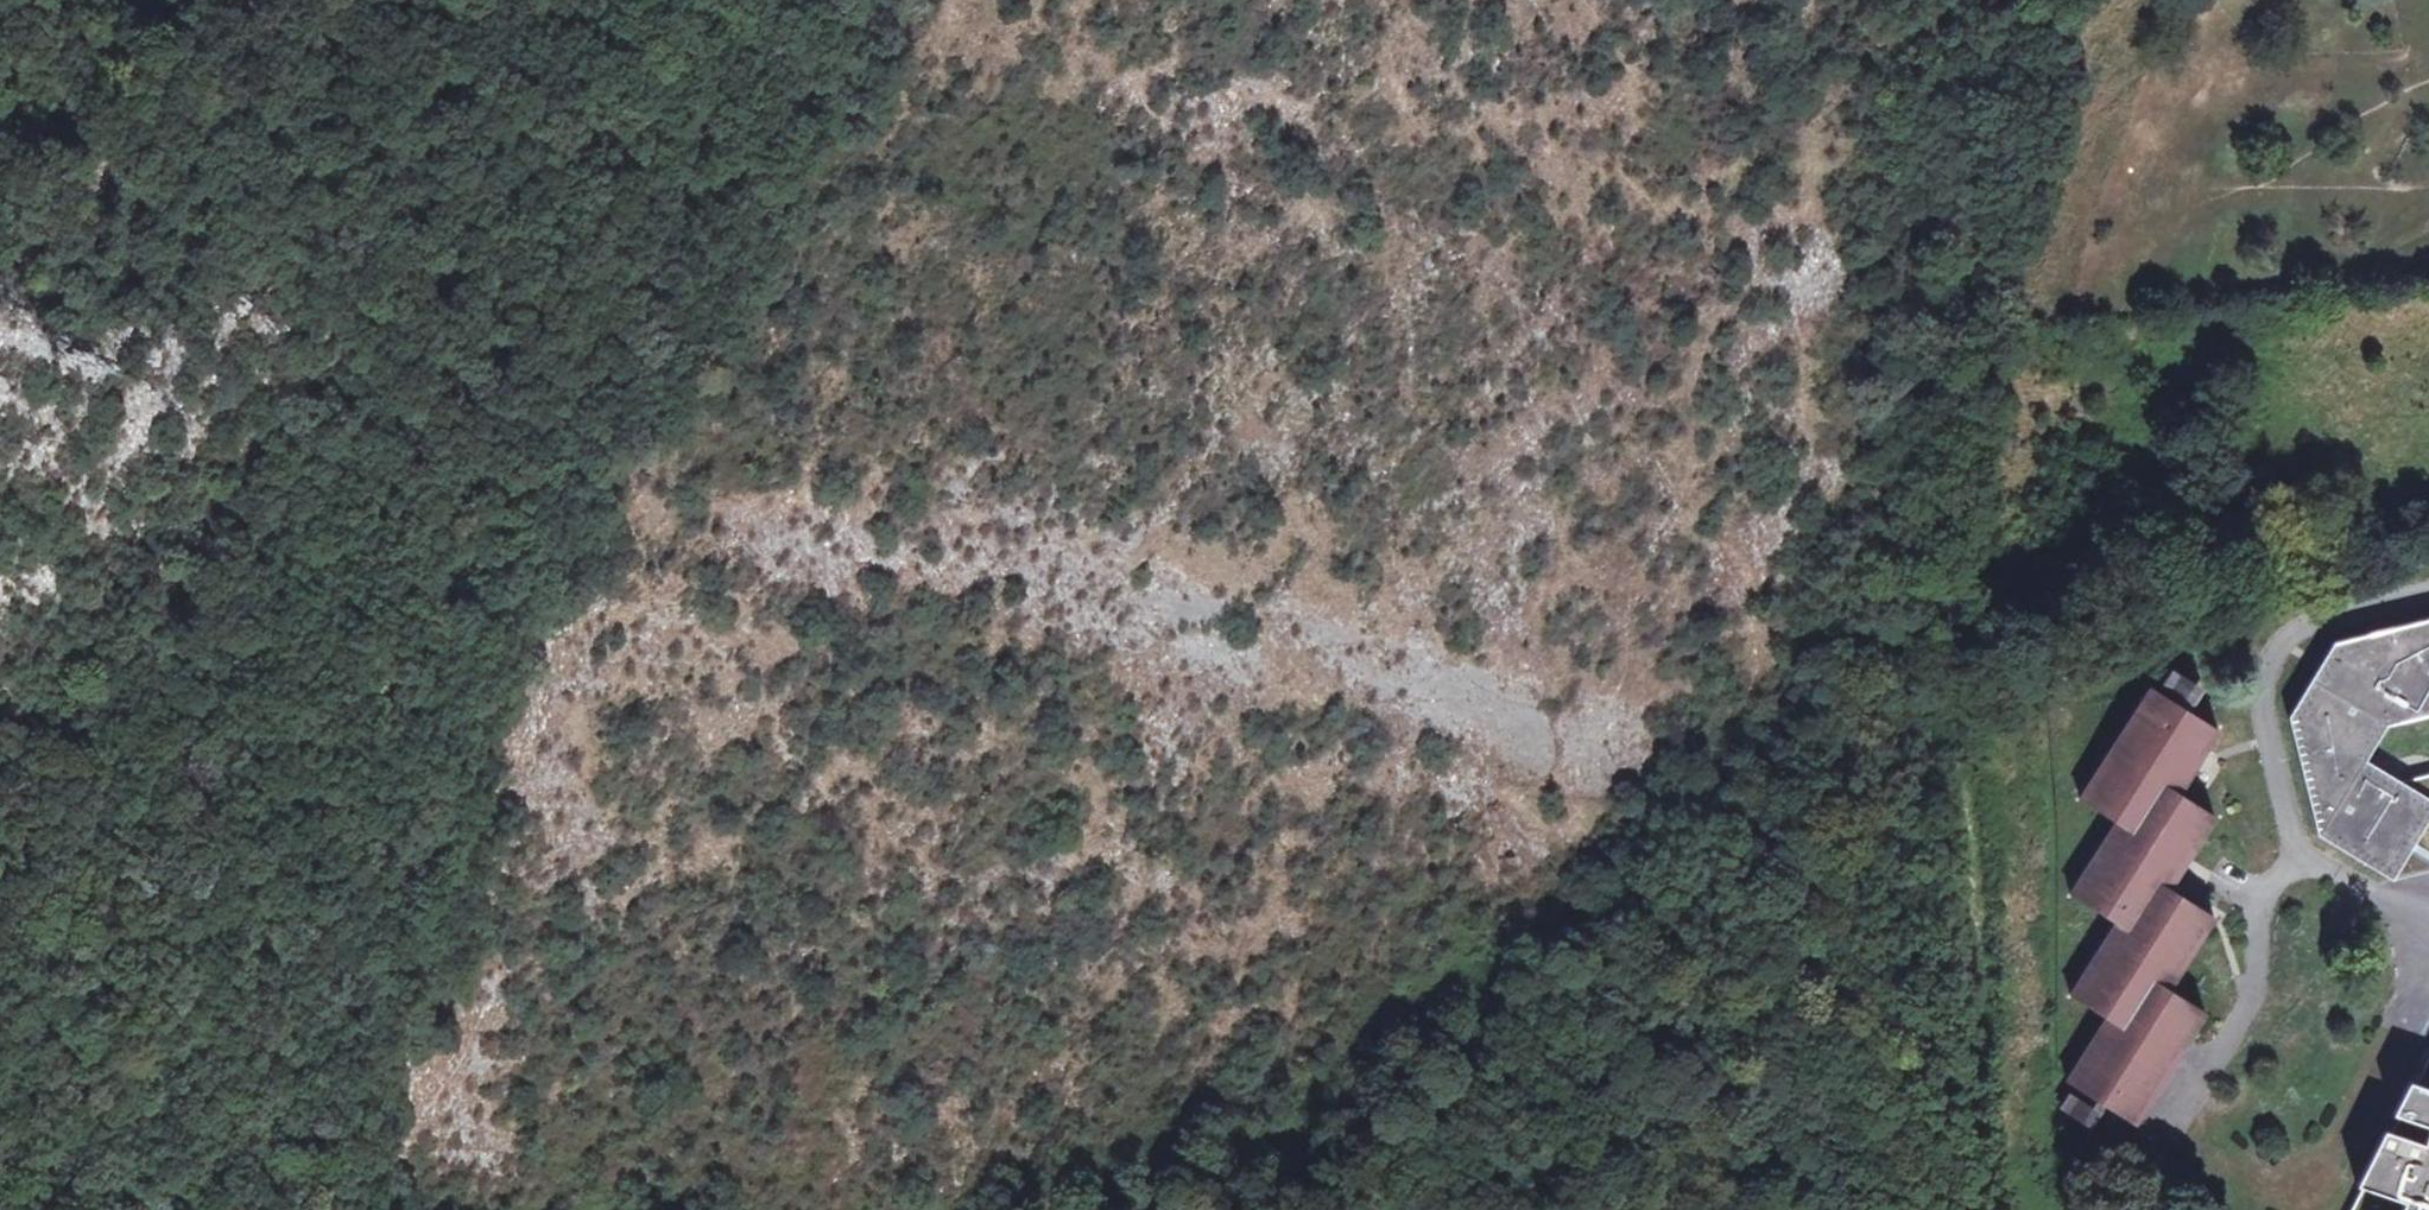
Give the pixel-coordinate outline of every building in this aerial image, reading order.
[(2329,632),(2284,704),(2319,838),(2394,878),(2428,871),(2428,776),(2403,782),(2366,762),(2386,724),(2428,715),(2428,608),(2329,632)] [(2198,704),(2206,684),(2171,670),(2163,690),(2198,704)] [(2065,1083),(2141,1121),(2208,1010),(2171,989),(2215,914),(2172,887),(2212,815),(2178,794),(2210,727),(2144,689),(2080,801),(2112,823),(2073,895),(2114,921),(2070,995),(2103,1021),(2065,1083)] [(2410,1081),(2393,1116),(2426,1126),(2424,1145),(2383,1129),(2356,1183),(2361,1189),(2350,1209),(2428,1209),(2428,1087),(2410,1081)] [(2094,1129),(2105,1111),(2071,1090),(2060,1108),(2094,1129)]
